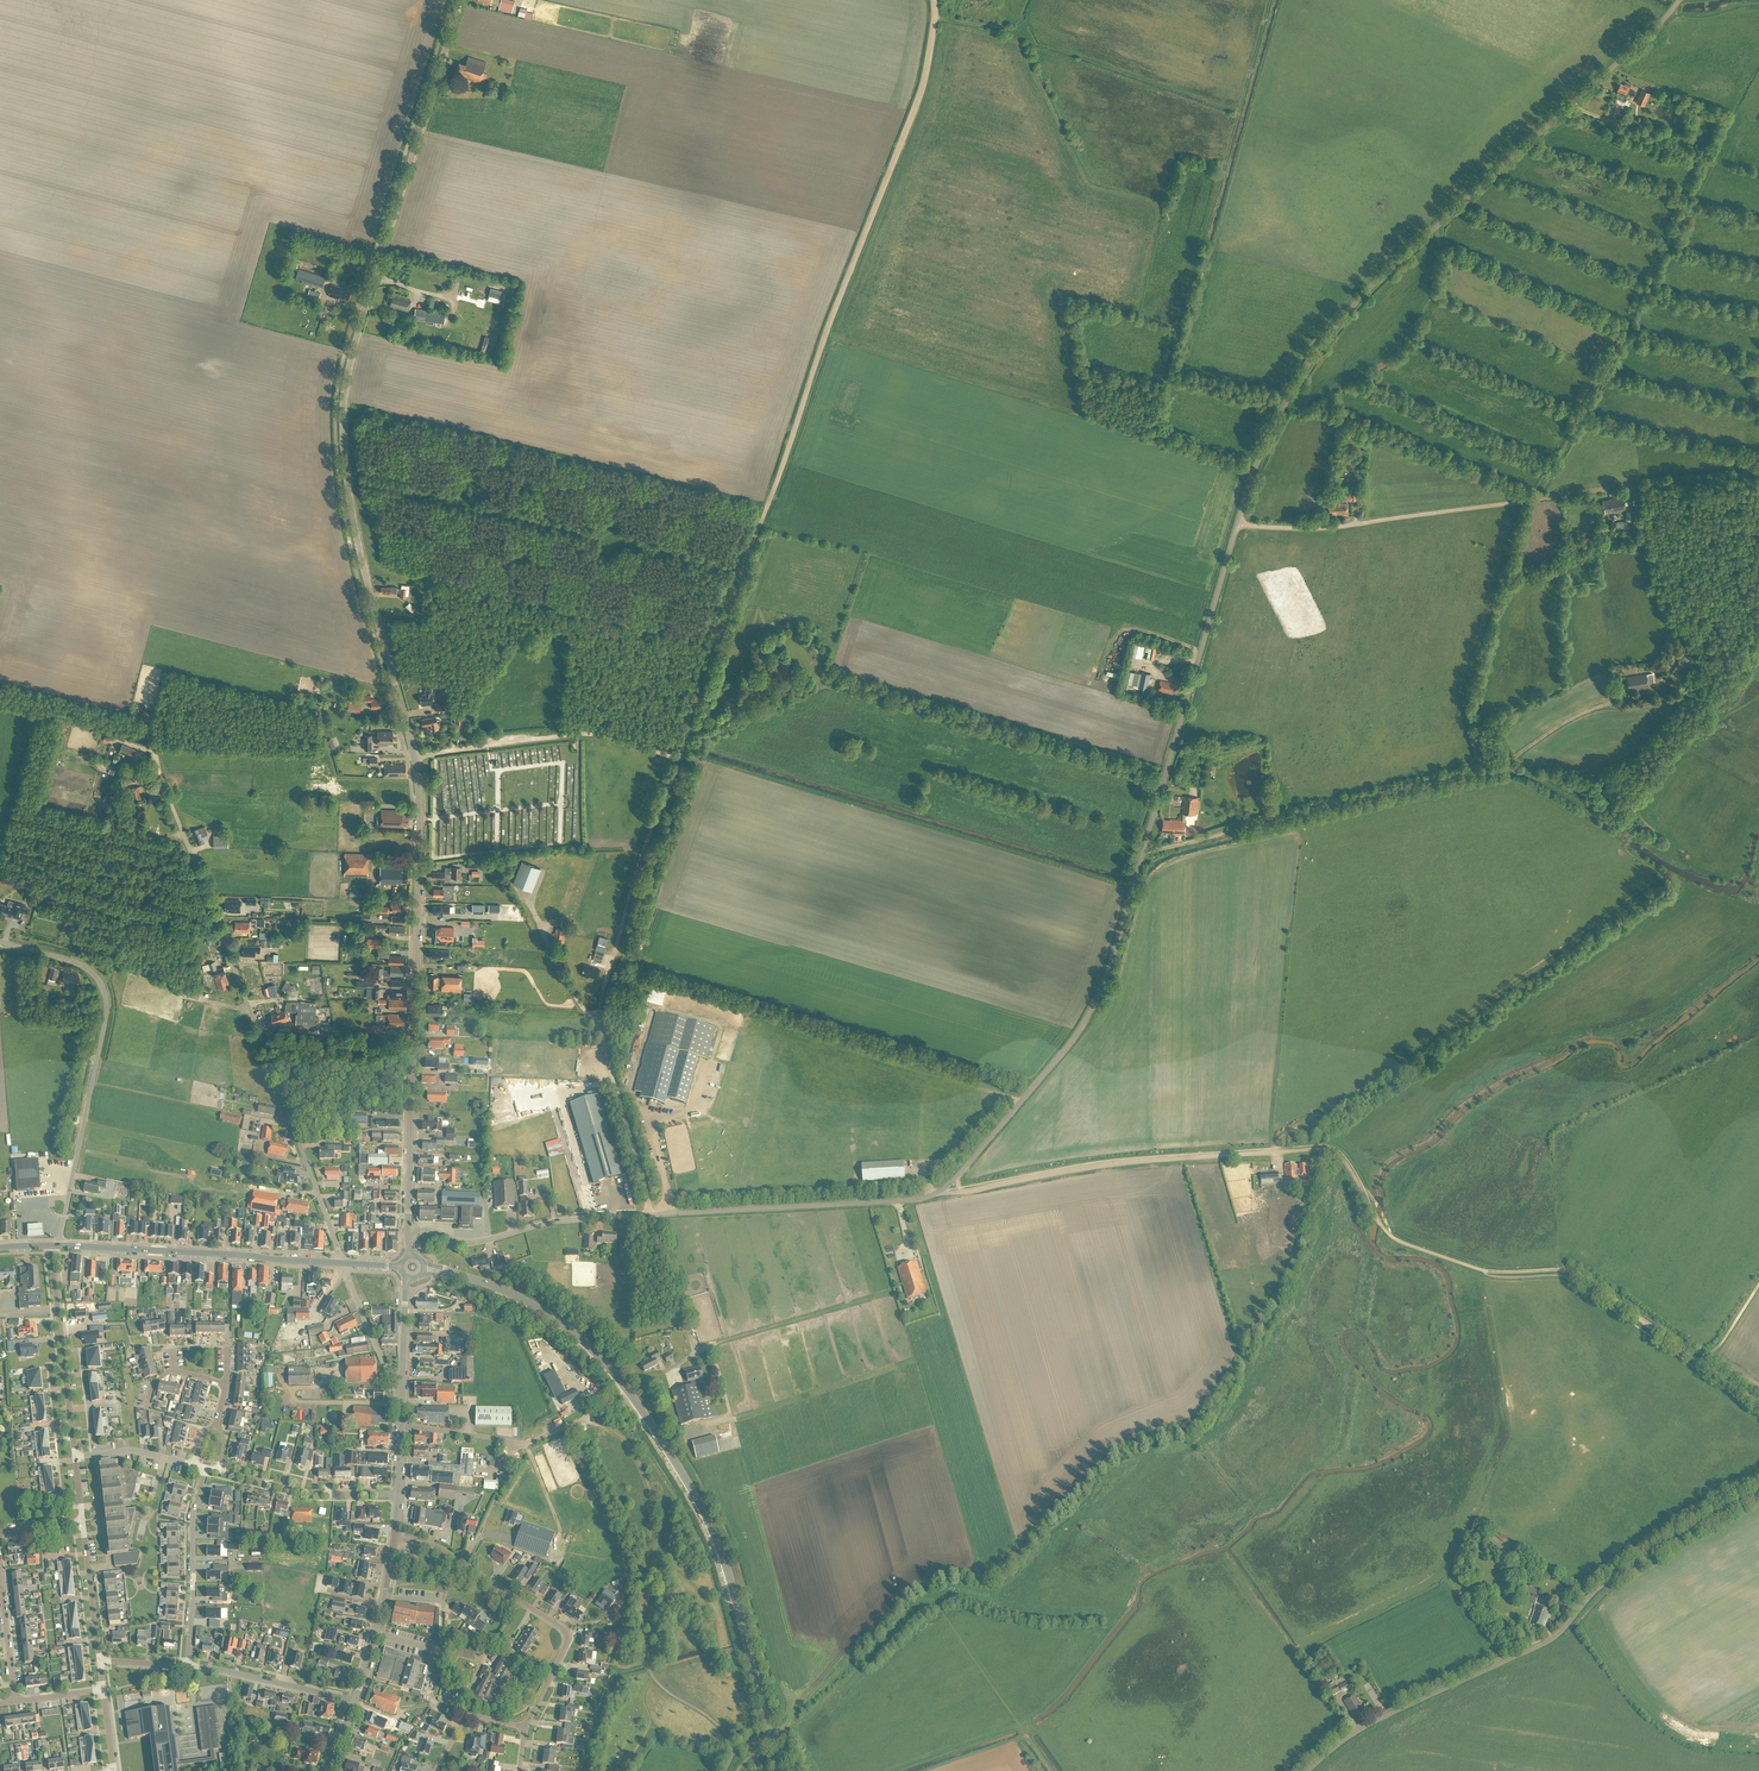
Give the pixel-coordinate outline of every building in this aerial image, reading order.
[(515,2),(510,0),(502,0),(499,9),(512,13),(515,2)] [(480,83),(487,62),(469,57),(466,66),(459,63),(456,73),(462,75),(462,77),(480,83)] [(1624,86),(1620,84),(1617,91),(1626,95),(1627,93),(1634,97),(1635,92),(1628,89),(1630,87),(1625,85),(1624,86)] [(1644,106),(1650,93),(1642,90),(1636,103),(1644,106)] [(323,287),(326,277),(299,269),(296,279),(323,287)] [(348,300),(350,292),(344,290),(344,288),(332,284),(328,296),(338,299),(338,298),(341,299),(342,298),(348,300)] [(498,287),(495,294),(504,297),(507,297),(509,291),(498,287)] [(319,298),(321,293),(319,292),(320,291),(310,288),(308,295),(319,298)] [(411,301),(393,296),(390,306),(393,307),(393,308),(397,309),(397,308),(400,309),(399,310),(408,312),(411,301)] [(446,313),(415,309),(414,320),(444,324),(446,313)] [(1348,514),(1348,504),(1340,504),(1340,501),(1356,500),(1356,492),(1340,494),(1340,495),(1337,496),(1337,504),(1329,505),(1330,513),(1331,513),(1331,515),(1337,515),(1337,514),(1343,513),(1343,515),(1348,514)] [(1610,500),(1603,501),(1605,514),(1614,512),(1614,513),(1626,511),(1632,510),(1630,501),(1624,502),(1624,496),(1610,498),(1610,500)] [(1632,510),(1626,511),(1627,521),(1636,520),(1635,517),(1634,510),(1632,510)] [(409,590),(410,585),(402,585),(401,589),(397,589),(397,588),(391,587),(390,588),(386,588),(381,588),(381,593),(387,594),(387,595),(391,595),(391,594),(397,594),(397,593),(401,594),(400,598),(406,599),(406,596),(408,596),(409,590)] [(1133,642),(1130,656),(1142,659),(1145,644),(1133,642)] [(772,654),(778,665),(787,660),(781,649),(772,654)] [(1681,680),(1693,662),(1684,655),(1671,673),(1681,680)] [(770,685),(786,676),(781,666),(778,667),(777,666),(764,673),(770,685)] [(1132,685),(1135,673),(1127,671),(1125,683),(1124,684),(1132,685)] [(1133,686),(1139,687),(1141,674),(1135,673),(1132,685),(1133,686)] [(1142,673),(1141,674),(1139,687),(1138,688),(1148,690),(1151,674),(1142,673)] [(1648,683),(1653,682),(1652,673),(1627,677),(1628,686),(1630,686),(1630,690),(1649,688),(1648,683)] [(1175,692),(1177,684),(1161,681),(1159,691),(1173,694),(1174,691),(1175,692)] [(1124,684),(1125,683),(1122,683),(1120,690),(1132,692),(1133,686),(1132,685),(1124,684)] [(433,705),(433,693),(432,693),(432,690),(425,690),(426,694),(422,695),(422,697),(419,697),(420,702),(422,702),(422,706),(433,705)] [(374,700),(374,699),(371,699),(371,695),(364,695),(365,703),(367,702),(367,705),(371,705),(371,709),(382,708),(381,699),(374,700)] [(361,704),(349,701),(347,710),(359,712),(361,704)] [(461,712),(454,714),(455,716),(454,716),(456,724),(463,723),(463,721),(466,720),(465,714),(461,715),(461,712)] [(437,724),(436,717),(426,719),(426,720),(422,720),(423,726),(427,725),(427,726),(431,725),(432,731),(435,731),(436,731),(436,730),(438,730),(437,724)] [(385,743),(393,743),(393,731),(377,732),(378,745),(385,745),(385,743)] [(104,738),(113,743),(115,738),(106,733),(104,738)] [(136,751),(122,745),(119,753),(133,758),(133,759),(137,751),(136,751)] [(385,777),(406,776),(406,764),(385,765),(385,777)] [(137,768),(129,769),(132,781),(140,779),(137,768)] [(132,802),(143,800),(141,792),(142,792),(140,786),(129,789),(132,802)] [(1199,798),(1184,797),(1182,814),(1197,816),(1199,798)] [(407,824),(409,824),(409,814),(402,814),(402,810),(381,809),(381,816),(377,815),(377,827),(398,827),(401,827),(401,826),(407,826),(407,824)] [(1185,834),(1186,820),(1170,819),(1170,821),(1168,821),(1168,820),(1163,819),(1162,831),(1169,832),(1170,833),(1185,834)] [(203,836),(207,834),(205,826),(193,830),(197,844),(205,842),(203,836)] [(214,848),(228,847),(228,840),(221,840),(220,835),(213,836),(214,848)] [(368,876),(368,854),(345,853),(344,875),(368,876)] [(521,861),(513,884),(532,891),(541,869),(521,861)] [(407,882),(407,872),(402,872),(402,866),(380,866),(380,884),(377,883),(377,886),(385,886),(385,884),(397,884),(397,883),(402,883),(402,882),(407,882)] [(461,879),(461,867),(452,867),(452,874),(446,873),(446,874),(445,873),(445,872),(433,872),(433,873),(432,873),(431,876),(433,876),(433,878),(439,878),(439,879),(451,879),(452,878),(461,879)] [(479,876),(479,871),(472,871),(472,874),(469,874),(469,881),(473,881),(473,876),(479,876)] [(454,900),(454,885),(443,885),(443,888),(433,888),(433,896),(445,896),(445,900),(454,900)] [(240,912),(240,901),(225,900),(225,909),(227,909),(227,911),(230,911),(230,912),(240,912)] [(5,915),(15,917),(15,916),(21,918),(24,904),(14,902),(13,907),(8,905),(0,903),(0,917),(4,919),(5,915)] [(389,913),(389,907),(376,906),(376,904),(370,903),(370,909),(376,909),(376,913),(389,913)] [(405,912),(405,905),(400,904),(391,904),(391,911),(399,912),(399,911),(405,912)] [(472,913),(484,913),(484,904),(472,904),(472,913)] [(450,906),(443,906),(439,906),(439,905),(433,905),(433,906),(432,914),(439,914),(439,916),(442,916),(442,912),(449,913),(450,906)] [(249,933),(250,922),(235,922),(235,930),(237,930),(237,932),(243,932),(243,933),(249,933)] [(404,935),(404,927),(389,926),(389,934),(404,935)] [(432,927),(432,938),(441,939),(441,940),(453,941),(454,927),(441,927),(441,928),(432,927)] [(556,939),(566,939),(566,928),(556,928),(556,939)] [(595,950),(604,953),(608,939),(600,936),(595,950)] [(367,938),(367,944),(367,947),(383,947),(383,939),(367,938)] [(260,947),(255,947),(243,946),(242,956),(255,957),(255,954),(260,954),(260,947)] [(403,963),(403,956),(393,956),(389,955),(389,950),(378,949),(378,956),(383,956),(383,959),(388,959),(388,963),(397,964),(397,963),(403,963)] [(449,957),(449,951),(441,951),(441,950),(430,949),(429,957),(441,958),(441,957),(449,957)] [(595,951),(593,961),(601,963),(604,953),(595,951)] [(215,962),(209,964),(211,971),(217,969),(215,962)] [(597,979),(599,969),(591,966),(584,964),(581,975),(588,977),(587,979),(591,980),(592,978),(597,979)] [(404,975),(405,967),(397,967),(397,966),(390,966),(390,970),(383,970),(383,968),(375,967),(374,978),(383,978),(390,978),(390,975),(399,975),(399,974),(404,975)] [(51,967),(48,978),(56,981),(59,969),(51,967)] [(223,968),(210,972),(212,977),(216,975),(217,978),(215,978),(218,990),(225,988),(225,986),(228,985),(225,975),(220,976),(220,974),(225,973),(223,968)] [(77,987),(80,977),(78,976),(79,974),(64,970),(61,981),(69,983),(69,985),(77,987)] [(461,991),(461,976),(442,976),(442,978),(438,977),(438,976),(429,976),(429,986),(437,987),(437,985),(441,985),(441,991),(461,991)] [(401,987),(401,980),(390,979),(390,978),(381,978),(380,985),(389,985),(389,987),(401,987)] [(41,989),(45,990),(47,984),(38,982),(36,988),(35,993),(40,994),(41,989)] [(288,996),(295,996),(299,990),(296,990),(294,986),(289,986),(290,984),(286,982),(282,990),(287,990),(289,994),(288,996)] [(648,999),(663,1003),(666,990),(651,987),(648,999)] [(406,997),(406,992),(402,992),(402,991),(392,990),(392,994),(387,994),(387,998),(402,999),(402,997),(406,997)] [(406,1010),(406,1002),(404,1002),(404,1000),(389,1000),(389,1010),(406,1010)] [(272,1017),(271,1017),(273,1023),(274,1022),(274,1024),(283,1021),(284,1022),(288,1020),(287,1015),(289,1015),(288,1012),(298,1012),(298,1014),(296,1014),(296,1025),(315,1025),(316,1003),(291,1002),(291,1005),(289,1005),(289,1002),(289,1003),(286,1003),(286,1007),(288,1007),(288,1009),(285,1010),(272,1015),(272,1017)] [(437,1005),(428,1005),(428,1014),(434,1014),(434,1015),(441,1015),(442,1005),(437,1005)] [(650,1007),(645,1006),(644,1009),(645,1009),(640,1025),(645,1026),(650,1007)] [(654,1046),(648,1044),(636,1092),(642,1093),(640,1099),(664,1105),(666,1099),(685,1104),(697,1058),(706,1060),(715,1029),(656,1013),(649,1039),(655,1041),(654,1046)] [(383,1020),(388,1020),(388,1026),(398,1026),(398,1024),(405,1024),(405,1016),(398,1016),(398,1014),(376,1014),(376,1020),(383,1020)] [(329,1023),(329,1017),(325,1017),(325,1022),(319,1022),(319,1025),(329,1025),(331,1025),(331,1023),(329,1023)] [(441,1031),(442,1026),(438,1026),(438,1025),(428,1024),(428,1033),(439,1033),(439,1031),(441,1031)] [(454,1031),(454,1027),(447,1027),(447,1030),(446,1036),(454,1036),(458,1036),(458,1031),(454,1031)] [(433,1040),(428,1040),(428,1048),(435,1048),(435,1050),(444,1050),(444,1045),(450,1045),(450,1039),(444,1039),(444,1040),(433,1039),(433,1040)] [(439,1060),(426,1060),(425,1068),(438,1069),(438,1072),(449,1072),(449,1065),(438,1065),(439,1060)] [(435,1076),(422,1075),(422,1084),(435,1084),(435,1076)] [(458,1075),(445,1075),(445,1084),(457,1084),(458,1075)] [(446,1103),(447,1093),(428,1092),(427,1101),(429,1101),(429,1102),(446,1103)] [(594,1184),(622,1176),(599,1096),(570,1104),(594,1184)] [(274,1117),(275,1109),(274,1109),(275,1107),(260,1104),(258,1113),(274,1117)] [(240,1125),(241,1118),(221,1113),(220,1121),(240,1125)] [(352,1116),(352,1124),(366,1124),(366,1116),(352,1116)] [(441,1133),(442,1127),(447,1127),(448,1126),(448,1124),(447,1123),(442,1123),(442,1120),(437,1120),(437,1123),(433,1123),(433,1118),(427,1118),(427,1123),(422,1122),(422,1126),(423,1126),(422,1131),(432,1131),(432,1132),(441,1133)] [(398,1128),(398,1121),(392,1121),(392,1120),(376,1120),(376,1127),(378,1127),(378,1128),(392,1128),(398,1128)] [(271,1141),(272,1129),(262,1128),(261,1140),(271,1141)] [(398,1141),(398,1133),(372,1133),(372,1139),(383,1139),(383,1141),(392,1141),(398,1141)] [(763,1146),(763,1138),(743,1139),(744,1146),(763,1146)] [(454,1147),(454,1140),(437,1139),(436,1142),(423,1142),(422,1142),(422,1145),(422,1150),(428,1150),(428,1151),(432,1151),(432,1150),(441,1151),(441,1147),(446,1147),(446,1146),(454,1147)] [(276,1144),(270,1143),(267,1155),(284,1158),(285,1154),(286,1155),(288,1146),(276,1143),(276,1144)] [(325,1149),(320,1149),(319,1159),(334,1159),(334,1152),(341,1152),(342,1145),(325,1144),(325,1149)] [(560,1145),(547,1150),(549,1158),(563,1154),(560,1145)] [(398,1157),(398,1147),(385,1147),(385,1152),(378,1152),(378,1156),(388,1156),(398,1157)] [(388,1156),(378,1156),(368,1155),(369,1155),(360,1155),(360,1165),(359,1165),(359,1166),(383,1167),(383,1166),(387,1166),(388,1156)] [(434,1166),(434,1163),(434,1157),(419,1157),(418,1165),(434,1166)] [(841,1163),(841,1157),(832,1157),(832,1171),(841,1171),(841,1166),(836,1166),(836,1163),(841,1163)] [(249,1160),(242,1159),(241,1166),(248,1168),(249,1160)] [(40,1183),(39,1161),(15,1162),(17,1192),(34,1191),(41,1190),(40,1183)] [(904,1162),(862,1165),(863,1183),(905,1180),(904,1162)] [(1297,1170),(1296,1165),(1294,1166),(1293,1164),(1284,1165),(1284,1172),(1286,1172),(1286,1173),(1285,1173),(1286,1184),(1298,1183),(1297,1177),(1297,1176),(1296,1176),(1296,1173),(1297,1173),(1297,1170)] [(1297,1173),(1296,1173),(1296,1176),(1297,1176),(1297,1177),(1300,1177),(1307,1176),(1306,1164),(1299,1165),(1299,1170),(1297,1170),(1297,1173)] [(383,1168),(383,1167),(359,1166),(359,1176),(367,1176),(367,1183),(372,1183),(372,1181),(380,1181),(381,1172),(382,1172),(382,1177),(387,1177),(388,1178),(390,1178),(392,1177),(397,1177),(397,1169),(392,1169),(392,1168),(383,1168)] [(709,1168),(710,1178),(726,1177),(725,1171),(716,1171),(716,1168),(709,1168)] [(298,1185),(299,1177),(295,1176),(296,1171),(284,1169),(284,1173),(278,1172),(277,1177),(280,1178),(278,1185),(287,1186),(287,1183),(298,1185)] [(340,1181),(340,1169),(325,1169),(325,1177),(327,1177),(327,1180),(336,1180),(336,1181),(340,1181)] [(448,1188),(468,1188),(468,1169),(456,1170),(449,1170),(449,1173),(439,1173),(439,1180),(448,1180),(448,1188)] [(1261,1182),(1279,1181),(1278,1173),(1260,1174),(1261,1182)] [(106,1189),(107,1182),(99,1181),(98,1185),(86,1182),(84,1192),(98,1195),(100,1188),(106,1189)] [(524,1215),(524,1217),(532,1216),(531,1202),(527,1202),(526,1196),(527,1196),(526,1181),(519,1182),(520,1203),(521,1203),(522,1215),(524,1215)] [(496,1209),(515,1208),(513,1182),(494,1183),(496,1209)] [(434,1203),(435,1190),(424,1190),(424,1192),(417,1192),(417,1201),(424,1201),(424,1202),(434,1203)] [(275,1215),(279,1196),(254,1192),(251,1211),(275,1215)] [(396,1200),(396,1193),(377,1192),(377,1193),(374,1192),(374,1201),(381,1201),(381,1198),(385,1198),(385,1200),(396,1200)] [(348,1202),(348,1193),(340,1193),(340,1199),(335,1199),(335,1209),(343,1209),(343,1202),(348,1202)] [(420,1221),(457,1222),(459,1224),(459,1228),(472,1228),(473,1219),(482,1220),(482,1209),(480,1209),(480,1194),(442,1193),(441,1208),(421,1208),(421,1207),(420,1207),(420,1221)] [(27,1198),(16,1199),(18,1222),(22,1222),(22,1224),(33,1223),(32,1218),(28,1219),(27,1198)] [(307,1212),(309,1203),(302,1202),(302,1203),(288,1200),(286,1212),(305,1215),(305,1212),(307,1212)] [(395,1214),(396,1205),(381,1205),(381,1206),(375,1205),(376,1205),(371,1205),(370,1213),(375,1213),(375,1212),(381,1212),(381,1213),(395,1214)] [(262,1213),(254,1212),(254,1216),(253,1228),(259,1228),(260,1221),(261,1221),(262,1213)] [(270,1214),(263,1213),(261,1229),(268,1230),(268,1229),(269,1224),(269,1222),(269,1216),(270,1214)] [(356,1217),(356,1214),(352,1214),(352,1215),(341,1214),(341,1228),(351,1228),(352,1221),(356,1221),(356,1217)] [(95,1225),(95,1216),(86,1215),(86,1219),(81,1219),(80,1232),(91,1232),(91,1225),(95,1225)] [(104,1216),(95,1216),(95,1225),(99,1225),(98,1235),(108,1235),(109,1222),(104,1222),(104,1216)] [(138,1236),(139,1224),(134,1224),(134,1218),(128,1217),(127,1227),(131,1227),(131,1235),(138,1236)] [(119,1223),(117,1223),(117,1237),(122,1238),(123,1224),(126,1224),(127,1218),(119,1218),(119,1220),(118,1220),(118,1222),(119,1222),(119,1223)] [(144,1224),(139,1224),(138,1236),(145,1236),(146,1227),(150,1227),(150,1219),(144,1218),(144,1224)] [(188,1234),(188,1229),(184,1229),(185,1221),(180,1221),(180,1218),(177,1218),(176,1226),(180,1226),(180,1230),(179,1230),(178,1241),(187,1241),(187,1234),(188,1234)] [(395,1227),(395,1219),(389,1218),(385,1218),(385,1220),(379,1220),(379,1225),(384,1225),(384,1227),(395,1227)] [(9,1233),(11,1233),(10,1221),(0,1221),(1,1236),(9,1235),(9,1233)] [(223,1239),(224,1230),(220,1230),(221,1221),(215,1221),(214,1230),(216,1230),(215,1238),(216,1238),(215,1243),(222,1244),(222,1239),(223,1239)] [(240,1244),(241,1231),(236,1230),(236,1229),(235,1229),(235,1221),(230,1221),(229,1230),(233,1230),(232,1244),(240,1244)] [(315,1251),(323,1251),(324,1234),(322,1233),(323,1229),(316,1229),(317,1224),(304,1222),(303,1239),(305,1239),(304,1246),(306,1246),(306,1247),(311,1247),(311,1246),(314,1246),(313,1249),(315,1250),(315,1251)] [(206,1242),(208,1242),(208,1233),(212,1233),(213,1224),(204,1223),(204,1226),(202,1226),(202,1230),(199,1230),(198,1236),(199,1236),(199,1241),(203,1241),(202,1242),(206,1243),(206,1242)] [(43,1224),(28,1225),(29,1237),(43,1236),(43,1224)] [(165,1239),(166,1227),(166,1224),(164,1224),(164,1227),(159,1227),(158,1239),(165,1239)] [(252,1245),(253,1240),(255,1240),(255,1232),(252,1232),(252,1227),(245,1226),(245,1232),(246,1232),(245,1239),(246,1239),(245,1244),(252,1245)] [(369,1233),(368,1227),(361,1226),(360,1252),(367,1252),(367,1241),(369,1241),(369,1236),(365,1235),(365,1233),(369,1233)] [(270,1249),(271,1241),(271,1237),(275,1237),(276,1229),(271,1228),(270,1234),(262,1233),(261,1248),(270,1249)] [(385,1239),(385,1231),(371,1231),(371,1238),(373,1238),(373,1242),(373,1250),(380,1250),(381,1243),(381,1239),(385,1239)] [(397,1232),(386,1232),(386,1240),(388,1240),(397,1240),(397,1232)] [(299,1246),(300,1236),(298,1236),(298,1233),(294,1233),(293,1236),(291,1236),(291,1245),(299,1246)] [(616,1245),(617,1236),(611,1236),(611,1234),(602,1233),(601,1237),(596,1237),(596,1245),(601,1245),(601,1244),(616,1245)] [(285,1244),(286,1234),(278,1234),(277,1248),(284,1249),(284,1244),(285,1244)] [(585,1237),(585,1250),(593,1250),(593,1237),(585,1237)] [(397,1253),(397,1244),(398,1243),(398,1242),(397,1241),(397,1240),(388,1240),(388,1252),(397,1253)] [(486,1255),(470,1259),(473,1268),(479,1266),(479,1267),(482,1266),(482,1267),(489,1265),(486,1255)] [(81,1274),(82,1265),(81,1265),(81,1258),(74,1257),(73,1272),(71,1272),(71,1282),(80,1283),(81,1274)] [(491,1261),(493,1268),(497,1267),(506,1265),(504,1258),(491,1261)] [(126,1276),(127,1263),(118,1262),(118,1272),(122,1272),(122,1276),(126,1276)] [(907,1299),(926,1293),(919,1271),(916,1263),(916,1262),(898,1268),(907,1299)] [(106,1264),(89,1263),(88,1278),(92,1279),(92,1278),(99,1278),(99,1273),(104,1273),(105,1273),(106,1264)] [(134,1272),(135,1263),(127,1263),(126,1276),(130,1276),(130,1272),(134,1272)] [(153,1277),(154,1264),(146,1264),(145,1273),(149,1273),(149,1277),(153,1277)] [(162,1274),(162,1264),(154,1264),(153,1277),(158,1277),(158,1274),(161,1274),(162,1274)] [(178,1269),(179,1265),(169,1265),(168,1275),(169,1275),(169,1284),(175,1284),(176,1276),(178,1276),(178,1269)] [(191,1276),(192,1266),(183,1265),(183,1276),(183,1284),(187,1284),(187,1282),(189,1282),(189,1276),(191,1276)] [(203,1288),(204,1266),(196,1266),(195,1284),(198,1284),(198,1287),(203,1288)] [(228,1289),(229,1273),(228,1273),(228,1266),(220,1266),(219,1273),(218,1273),(218,1283),(219,1283),(218,1289),(228,1289)] [(29,1309),(29,1307),(41,1306),(41,1307),(42,1307),(41,1292),(40,1292),(38,1268),(29,1268),(29,1269),(26,1270),(26,1268),(26,1269),(21,1269),(21,1268),(20,1268),(21,1275),(22,1275),(23,1277),(21,1278),(21,1284),(24,1286),(23,1287),(23,1288),(19,1288),(20,1310),(20,1309),(29,1309)] [(244,1275),(244,1269),(234,1268),(234,1271),(232,1306),(242,1307),(242,1293),(242,1287),(243,1287),(243,1284),(242,1284),(243,1275),(244,1275)] [(260,1268),(259,1285),(259,1288),(265,1289),(265,1285),(268,1285),(269,1268),(260,1268)] [(14,1279),(14,1270),(0,1271),(0,1280),(7,1279),(7,1288),(14,1287),(14,1279)] [(257,1288),(254,1288),(255,1282),(256,1282),(257,1272),(249,1272),(249,1277),(248,1277),(247,1282),(249,1282),(248,1286),(251,1286),(251,1295),(257,1295),(257,1288)] [(317,1287),(318,1275),(310,1275),(309,1286),(308,1286),(307,1293),(309,1293),(309,1297),(316,1298),(316,1287),(317,1287)] [(293,1286),(293,1277),(283,1276),(281,1292),(287,1292),(288,1285),(293,1286)] [(331,1288),(331,1281),(329,1281),(329,1280),(323,1279),(322,1284),(320,1283),(320,1290),(317,1297),(319,1301),(325,1295),(322,1291),(322,1288),(327,1289),(327,1287),(331,1288)] [(73,1293),(72,1301),(81,1302),(82,1292),(77,1292),(77,1293),(73,1293)] [(438,1310),(438,1299),(426,1299),(426,1294),(422,1293),(422,1299),(416,1299),(416,1307),(417,1307),(417,1309),(438,1310)] [(268,1295),(267,1305),(274,1306),(276,1296),(268,1295)] [(325,1313),(324,1316),(322,1319),(328,1323),(330,1319),(328,1318),(337,1303),(328,1298),(320,1311),(325,1313)] [(301,1309),(302,1300),(294,1299),(293,1309),(301,1309)] [(303,1302),(302,1309),(310,1310),(311,1310),(315,1301),(313,1300),(313,1301),(305,1301),(305,1302),(303,1302)] [(390,1312),(390,1308),(380,1308),(372,1308),(372,1317),(382,1316),(383,1326),(381,1326),(381,1342),(382,1342),(382,1345),(397,1345),(397,1341),(398,1341),(397,1327),(399,1325),(399,1312),(390,1312)] [(87,1317),(90,1317),(89,1309),(75,1311),(76,1319),(87,1318),(87,1317)] [(309,1310),(287,1310),(287,1323),(296,1324),(296,1320),(309,1320),(309,1310)] [(93,1322),(107,1321),(107,1314),(92,1315),(93,1322)] [(162,1322),(157,1323),(158,1332),(166,1331),(164,1317),(161,1317),(161,1320),(162,1320),(162,1322)] [(354,1325),(356,1324),(353,1317),(336,1325),(341,1336),(348,1332),(348,1331),(355,1327),(354,1325)] [(430,1324),(431,1317),(427,1317),(419,1317),(419,1323),(419,1329),(429,1329),(429,1324),(430,1324)] [(158,1332),(157,1323),(152,1323),(152,1321),(153,1321),(152,1318),(149,1319),(151,1333),(158,1332)] [(151,1333),(149,1319),(147,1319),(147,1322),(148,1322),(148,1324),(143,1324),(144,1334),(151,1333)] [(27,1336),(36,1335),(34,1322),(25,1323),(26,1328),(18,1329),(19,1337),(24,1336),(24,1335),(27,1335),(27,1336)] [(177,1337),(177,1328),(174,1328),(174,1322),(168,1322),(168,1331),(170,1331),(170,1337),(177,1337)] [(308,1328),(309,1336),(325,1333),(323,1324),(314,1326),(315,1327),(308,1328)] [(104,1327),(90,1327),(90,1328),(93,1328),(94,1333),(81,1334),(82,1342),(85,1341),(86,1345),(85,1345),(93,1344),(92,1342),(99,1341),(99,1335),(104,1334),(103,1327),(104,1327)] [(17,1335),(16,1330),(8,1331),(9,1340),(14,1340),(14,1336),(17,1335)] [(330,1341),(326,1334),(318,1338),(322,1345),(330,1341)] [(459,1334),(459,1339),(459,1344),(473,1344),(473,1336),(466,1336),(466,1334),(459,1334)] [(333,1346),(338,1344),(335,1338),(330,1341),(333,1346)] [(256,1347),(256,1343),(250,1343),(250,1345),(238,1344),(238,1352),(250,1352),(250,1350),(250,1347),(256,1347)] [(351,1357),(351,1356),(368,1353),(367,1344),(352,1346),(352,1349),(343,1350),(343,1346),(329,1348),(330,1353),(338,1352),(339,1358),(351,1357)] [(33,1356),(38,1355),(37,1347),(32,1348),(32,1345),(28,1346),(28,1345),(20,1346),(21,1355),(26,1355),(26,1358),(34,1357),(33,1356)] [(419,1346),(416,1346),(416,1349),(416,1350),(416,1351),(416,1353),(418,1354),(434,1354),(434,1357),(443,1358),(443,1354),(448,1355),(448,1352),(458,1352),(458,1346),(446,1346),(443,1346),(434,1346),(426,1346),(426,1347),(419,1346)] [(134,1357),(135,1359),(151,1355),(149,1347),(138,1351),(139,1356),(137,1357),(136,1356),(134,1357)] [(86,1351),(88,1360),(106,1358),(106,1355),(100,1356),(99,1350),(86,1351)] [(256,1350),(250,1350),(250,1352),(238,1352),(238,1359),(250,1359),(250,1358),(250,1353),(256,1354),(256,1350)] [(649,1355),(650,1358),(644,1361),(645,1364),(641,1365),(644,1372),(658,1365),(656,1361),(661,1359),(657,1351),(649,1355)] [(670,1353),(663,1357),(666,1363),(673,1359),(670,1353)] [(153,1362),(151,1355),(135,1359),(135,1362),(138,1361),(138,1360),(140,1360),(141,1365),(153,1362)] [(106,1358),(88,1360),(89,1369),(101,1368),(100,1362),(106,1361),(106,1358)] [(256,1358),(250,1358),(250,1359),(238,1359),(238,1366),(250,1366),(250,1361),(256,1361),(256,1358)] [(375,1358),(351,1359),(345,1359),(346,1383),(351,1383),(377,1382),(375,1358)] [(461,1363),(460,1381),(472,1382),(473,1358),(461,1358),(456,1358),(456,1363),(461,1363)] [(446,1362),(434,1361),(426,1361),(426,1362),(419,1362),(419,1369),(426,1370),(426,1371),(434,1371),(434,1369),(435,1369),(435,1367),(445,1367),(448,1367),(449,1362),(446,1362)] [(155,1369),(153,1362),(141,1365),(143,1370),(141,1370),(140,1369),(138,1370),(139,1373),(155,1369)] [(250,1372),(250,1366),(238,1366),(238,1373),(249,1373),(249,1375),(256,1375),(256,1372),(250,1372)] [(264,1385),(273,1384),(272,1374),(275,1374),(274,1368),(263,1369),(263,1375),(264,1385)] [(310,1386),(310,1368),(289,1368),(289,1386),(310,1386)] [(687,1382),(692,1381),(693,1386),(672,1391),(680,1426),(712,1418),(707,1398),(701,1400),(697,1385),(696,1385),(695,1380),(702,1378),(699,1368),(685,1371),(687,1382)] [(157,1376),(155,1369),(139,1373),(139,1376),(142,1375),(142,1374),(144,1374),(145,1379),(157,1376)] [(23,1382),(41,1380),(40,1371),(28,1372),(28,1379),(22,1379),(23,1382)] [(102,1375),(89,1377),(90,1385),(103,1384),(102,1375)] [(238,1378),(237,1385),(250,1387),(250,1384),(246,1383),(246,1379),(238,1378)] [(30,1391),(42,1389),(41,1380),(23,1382),(23,1385),(29,1384),(30,1391)] [(165,1394),(168,1384),(161,1383),(157,1397),(160,1398),(160,1395),(160,1393),(165,1394)] [(103,1384),(90,1385),(92,1394),(104,1393),(103,1384)] [(171,1400),(174,1386),(168,1384),(165,1394),(170,1395),(170,1397),(169,1397),(168,1400),(171,1400)] [(197,1384),(195,1390),(207,1393),(209,1387),(197,1384)] [(250,1390),(250,1387),(237,1385),(236,1392),(244,1393),(245,1389),(250,1390)] [(179,1397),(182,1388),(174,1386),(171,1400),(174,1401),(174,1398),(174,1396),(179,1397)] [(417,1393),(417,1394),(418,1394),(419,1394),(422,1394),(423,1394),(423,1398),(436,1398),(436,1386),(423,1386),(422,1386),(417,1386),(417,1387),(416,1388),(416,1390),(417,1390),(417,1392),(417,1393)] [(455,1403),(455,1388),(437,1387),(437,1403),(455,1403)] [(205,1400),(207,1393),(195,1390),(193,1397),(205,1400)] [(576,1390),(559,1398),(562,1405),(579,1397),(576,1390)] [(244,1397),(244,1393),(236,1392),(235,1399),(248,1401),(249,1398),(244,1397)] [(384,1401),(384,1395),(383,1395),(383,1392),(375,1392),(375,1393),(368,1393),(368,1398),(375,1399),(375,1400),(384,1401)] [(104,1393),(92,1394),(93,1403),(106,1401),(104,1393)] [(32,1407),(44,1405),(43,1397),(31,1398),(32,1407)] [(204,1407),(205,1400),(193,1397),(192,1404),(204,1407)] [(248,1404),(248,1401),(235,1399),(234,1407),(242,1408),(243,1403),(248,1404)] [(161,1410),(162,1403),(155,1401),(154,1408),(161,1410)] [(33,1415),(45,1414),(44,1405),(32,1407),(33,1415)] [(448,1424),(449,1407),(422,1406),(422,1410),(417,1410),(416,1420),(423,1420),(423,1422),(428,1422),(428,1423),(448,1424)] [(187,1407),(185,1414),(197,1417),(199,1410),(187,1407)] [(387,1424),(388,1415),(381,1414),(381,1412),(373,1411),(373,1409),(354,1407),(351,1425),(371,1427),(371,1425),(379,1426),(380,1423),(387,1424)] [(476,1408),(475,1426),(511,1427),(511,1409),(476,1408)] [(94,1412),(95,1420),(108,1419),(107,1410),(94,1412)] [(245,1419),(246,1413),(239,1411),(238,1414),(232,1413),(230,1420),(241,1423),(242,1418),(245,1419)] [(34,1424),(46,1423),(45,1414),(33,1415),(34,1424)] [(195,1423),(197,1417),(185,1414),(183,1421),(195,1423)] [(95,1420),(96,1429),(109,1427),(108,1419),(95,1420)] [(239,1428),(241,1423),(230,1420),(228,1428),(234,1429),(234,1433),(241,1434),(242,1429),(239,1428)] [(262,1428),(267,1429),(274,1431),(275,1427),(272,1426),(272,1422),(269,1421),(263,1420),(262,1428)] [(144,1439),(151,1439),(150,1427),(143,1428),(142,1421),(139,1422),(139,1430),(142,1430),(144,1439)] [(158,1429),(162,1429),(161,1422),(157,1422),(158,1428),(151,1428),(152,1439),(159,1439),(158,1429)] [(189,1426),(177,1423),(175,1430),(187,1433),(189,1426)] [(96,1429),(97,1438),(110,1436),(109,1427),(96,1429)] [(185,1440),(187,1433),(175,1430),(173,1437),(185,1440)] [(34,1434),(35,1442),(48,1441),(47,1432),(34,1434)] [(388,1445),(388,1436),(376,1435),(375,1433),(368,1432),(368,1447),(376,1447),(376,1445),(382,1446),(382,1445),(388,1445)] [(441,1445),(441,1440),(437,1440),(437,1436),(430,1435),(430,1434),(425,1433),(425,1434),(422,1434),(422,1433),(417,1433),(417,1434),(415,1434),(414,1443),(425,1444),(425,1439),(430,1439),(430,1445),(436,1445),(436,1444),(441,1445)] [(184,1446),(185,1440),(173,1437),(172,1444),(184,1446)] [(231,1459),(241,1461),(242,1455),(246,1456),(250,1438),(242,1437),(240,1445),(238,1444),(238,1446),(234,1445),(233,1451),(232,1450),(231,1451),(230,1454),(231,1455),(232,1455),(231,1459)] [(696,1459),(719,1453),(715,1437),(692,1442),(696,1459)] [(35,1442),(36,1451),(49,1449),(48,1441),(35,1442)] [(286,1450),(280,1448),(276,1461),(285,1463),(287,1456),(291,1457),(293,1449),(292,1448),(293,1446),(287,1445),(286,1450)] [(428,1459),(429,1448),(414,1447),(413,1458),(428,1459)] [(36,1451),(37,1460),(50,1458),(49,1449),(36,1451)] [(270,1460),(272,1452),(264,1449),(262,1455),(254,1453),(251,1463),(259,1465),(259,1466),(263,1467),(265,1458),(270,1460)] [(311,1463),(313,1452),(306,1450),(306,1452),(299,1450),(296,1464),(299,1465),(298,1467),(304,1468),(306,1462),(311,1463)] [(459,1484),(464,1483),(465,1477),(472,1478),(473,1454),(461,1453),(460,1466),(435,1464),(435,1469),(412,1466),(411,1479),(417,1479),(416,1481),(431,1482),(431,1484),(452,1485),(452,1484),(459,1484)] [(347,1454),(347,1466),(364,1466),(364,1464),(364,1461),(364,1454),(347,1454)] [(364,1461),(364,1464),(367,1464),(388,1465),(388,1455),(369,1454),(364,1454),(364,1461)] [(335,1478),(343,1478),(343,1470),(344,1457),(335,1457),(335,1478)] [(110,1555),(107,1555),(108,1556),(114,1555),(115,1567),(138,1565),(141,1552),(129,1553),(126,1534),(129,1534),(129,1537),(136,1509),(135,1509),(126,1510),(125,1501),(133,1500),(139,1473),(121,1468),(119,1468),(118,1463),(100,1465),(110,1555)] [(318,1472),(318,1478),(328,1478),(328,1477),(330,1477),(330,1472),(331,1472),(331,1465),(326,1465),(326,1472),(318,1472)] [(38,1469),(39,1478),(52,1476),(51,1468),(38,1469)] [(386,1477),(387,1470),(382,1469),(359,1468),(358,1479),(375,1479),(375,1476),(386,1477)] [(343,1470),(343,1478),(354,1478),(354,1470),(343,1470)] [(39,1478),(40,1486),(53,1485),(52,1476),(39,1478)] [(185,1493),(187,1484),(169,1480),(168,1484),(169,1484),(172,1485),(172,1484),(175,1484),(173,1490),(185,1493)] [(496,1482),(485,1482),(484,1490),(495,1491),(496,1482)] [(40,1486),(41,1495),(54,1494),(53,1485),(40,1486)] [(438,1498),(455,1500),(456,1494),(460,1495),(461,1489),(457,1488),(457,1487),(440,1485),(438,1498)] [(434,1501),(435,1489),(418,1488),(418,1487),(412,1487),(412,1489),(411,1489),(410,1489),(409,1498),(411,1498),(411,1499),(411,1498),(418,1499),(417,1501),(434,1501)] [(212,1491),(210,1499),(225,1501),(225,1497),(232,1496),(231,1488),(224,1489),(222,1488),(221,1493),(218,1492),(212,1491)] [(183,1502),(185,1493),(173,1490),(172,1496),(169,1496),(170,1494),(167,1494),(167,1493),(166,1493),(165,1498),(183,1502)] [(259,1506),(262,1495),(257,1494),(257,1495),(249,1493),(247,1504),(251,1505),(251,1504),(259,1506)] [(270,1511),(273,1500),(266,1498),(266,1496),(262,1495),(259,1506),(267,1509),(266,1510),(270,1511)] [(181,1510),(183,1502),(165,1498),(164,1502),(165,1502),(168,1502),(168,1501),(171,1502),(169,1508),(181,1510)] [(210,1499),(209,1506),(223,1509),(226,1510),(227,1506),(224,1506),(225,1501),(210,1499)] [(277,1501),(274,1514),(279,1515),(281,1510),(287,1512),(289,1504),(277,1501)] [(178,1519),(181,1510),(169,1508),(168,1514),(165,1513),(165,1512),(162,1511),(161,1515),(178,1519)] [(312,1523),(312,1508),(292,1508),(292,1523),(312,1523)] [(367,1519),(376,1519),(376,1518),(380,1518),(380,1514),(381,1514),(381,1510),(380,1510),(380,1509),(372,1509),(372,1508),(367,1508),(367,1510),(364,1510),(364,1509),(358,1509),(358,1519),(364,1519),(364,1513),(367,1513),(367,1519)] [(339,1527),(347,1527),(347,1515),(346,1515),(346,1510),(337,1509),(337,1514),(336,1514),(336,1522),(340,1522),(339,1527)] [(434,1512),(414,1509),(413,1519),(415,1519),(414,1526),(443,1530),(445,1524),(447,1513),(443,1513),(434,1512)] [(521,1527),(514,1547),(546,1558),(555,1533),(523,1522),(523,1523),(516,1520),(518,1515),(509,1512),(505,1523),(514,1526),(514,1524),(521,1527)] [(476,1527),(477,1521),(466,1519),(465,1519),(466,1516),(459,1515),(456,1532),(457,1532),(458,1533),(459,1533),(460,1533),(461,1533),(461,1532),(463,1532),(463,1533),(464,1525),(469,1526),(476,1527)] [(207,1520),(207,1526),(208,1526),(208,1527),(222,1528),(222,1523),(231,1524),(232,1517),(218,1516),(217,1520),(212,1520),(208,1519),(208,1520),(207,1520)] [(178,1534),(178,1524),(160,1525),(161,1529),(164,1529),(164,1528),(167,1528),(167,1534),(178,1534)] [(362,1531),(361,1534),(366,1534),(365,1539),(371,1540),(371,1539),(378,1540),(379,1531),(367,1529),(367,1530),(365,1529),(365,1525),(354,1525),(354,1530),(362,1531)] [(208,1527),(207,1535),(212,1535),(216,1535),(216,1539),(230,1540),(231,1534),(221,1533),(222,1528),(208,1527)] [(179,1542),(178,1534),(167,1534),(167,1540),(164,1540),(164,1539),(161,1539),(161,1543),(179,1542)] [(179,1551),(179,1542),(161,1543),(161,1547),(164,1547),(164,1545),(167,1545),(167,1552),(179,1551)] [(207,1547),(207,1557),(221,1557),(221,1542),(217,1542),(217,1547),(207,1547)] [(22,1543),(15,1544),(16,1556),(17,1556),(22,1555),(22,1560),(25,1560),(24,1554),(22,1543)] [(16,1556),(15,1544),(8,1545),(9,1557),(14,1556),(15,1562),(18,1561),(17,1556),(16,1556)] [(375,1558),(376,1549),(365,1547),(365,1548),(361,1547),(360,1553),(364,1554),(364,1556),(375,1558)] [(503,1566),(511,1554),(504,1549),(502,1551),(496,1547),(490,1556),(497,1560),(496,1561),(503,1566)] [(179,1560),(179,1551),(167,1552),(167,1558),(164,1558),(164,1556),(161,1556),(161,1561),(179,1560)] [(517,1563),(522,1556),(518,1554),(513,1560),(517,1563)] [(553,1564),(556,1559),(551,1555),(548,1561),(553,1564)] [(28,1566),(40,1565),(39,1556),(27,1557),(28,1566)] [(179,1569),(179,1560),(161,1561),(161,1565),(162,1565),(165,1565),(165,1563),(167,1563),(167,1570),(179,1569)] [(70,1562),(57,1563),(58,1572),(71,1571),(70,1562)] [(366,1580),(369,1564),(359,1562),(358,1571),(356,1570),(355,1575),(357,1576),(356,1578),(366,1580)] [(528,1580),(537,1567),(531,1563),(527,1570),(521,1566),(515,1575),(516,1575),(513,1580),(520,1585),(525,1578),(528,1580)] [(207,1572),(207,1581),(221,1581),(221,1573),(229,1573),(229,1567),(222,1567),(222,1566),(213,1566),(213,1572),(207,1572)] [(179,1578),(179,1569),(167,1570),(168,1576),(165,1576),(165,1574),(162,1574),(161,1574),(161,1579),(179,1578)] [(72,1579),(71,1571),(58,1572),(59,1581),(72,1579)] [(122,1576),(122,1571),(104,1573),(105,1582),(116,1581),(115,1575),(119,1574),(119,1576),(122,1576)] [(21,1574),(12,1574),(13,1582),(22,1581),(22,1580),(21,1575),(26,1575),(26,1572),(21,1572),(21,1574)] [(337,1589),(339,1580),(328,1578),(326,1587),(337,1589)] [(528,1590),(536,1595),(538,1591),(544,1595),(549,1588),(543,1584),(544,1583),(536,1578),(528,1590)] [(22,1583),(27,1582),(27,1579),(22,1580),(22,1581),(13,1582),(14,1589),(23,1588),(23,1587),(22,1583)] [(74,1588),(72,1579),(59,1581),(61,1589),(74,1588)] [(117,1587),(116,1581),(105,1582),(106,1591),(124,1589),(123,1585),(120,1585),(120,1587),(117,1587)] [(363,1599),(365,1586),(355,1584),(354,1585),(351,1584),(351,1583),(341,1581),(338,1594),(349,1596),(349,1595),(352,1596),(352,1597),(363,1599)] [(179,1594),(179,1585),(162,1584),(161,1588),(162,1588),(165,1589),(165,1587),(168,1587),(168,1594),(179,1594)] [(28,1590),(28,1587),(23,1587),(23,1588),(14,1589),(14,1597),(24,1596),(24,1595),(23,1590),(28,1590)] [(75,1596),(74,1588),(61,1589),(62,1598),(75,1596)] [(124,1593),(124,1589),(106,1591),(107,1600),(118,1599),(117,1593),(121,1592),(121,1594),(124,1593)] [(206,1589),(206,1598),(208,1598),(214,1598),(214,1602),(223,1602),(223,1594),(220,1594),(220,1589),(206,1589)] [(563,1602),(568,1593),(562,1589),(559,1595),(554,1591),(547,1602),(554,1607),(559,1599),(563,1602)] [(1526,1603),(1535,1606),(1536,1606),(1539,1596),(1530,1593),(1526,1603)] [(24,1598),(29,1597),(29,1594),(24,1595),(24,1596),(14,1597),(15,1604),(25,1603),(25,1602),(24,1598)] [(178,1603),(179,1594),(168,1594),(167,1600),(164,1600),(164,1598),(161,1598),(160,1602),(178,1603)] [(596,1603),(608,1610),(614,1603),(602,1595),(600,1597),(598,1597),(597,1599),(598,1600),(596,1603)] [(581,1607),(582,1606),(570,1598),(565,1605),(569,1608),(565,1614),(573,1619),(574,1618),(579,1621),(583,1614),(578,1611),(581,1607)] [(119,1605),(118,1599),(107,1600),(108,1609),(126,1607),(125,1603),(122,1603),(122,1605),(119,1605)] [(25,1605),(30,1604),(29,1601),(25,1602),(25,1603),(15,1604),(16,1612),(26,1611),(25,1609),(25,1605)] [(177,1612),(178,1603),(160,1602),(160,1606),(163,1606),(164,1605),(167,1605),(167,1611),(177,1612)] [(345,1612),(346,1606),(339,1605),(333,1604),(332,1610),(345,1612)] [(468,1618),(473,1611),(467,1606),(465,1609),(457,1604),(452,1610),(460,1616),(462,1614),(467,1617),(464,1622),(466,1623),(469,1619),(468,1618)] [(76,1605),(63,1606),(64,1615),(77,1613),(76,1605)] [(434,1608),(416,1606),(416,1610),(396,1605),(392,1623),(408,1627),(409,1623),(432,1625),(434,1608)] [(365,1616),(367,1608),(358,1606),(357,1608),(353,1607),(352,1610),(349,1609),(348,1612),(365,1616)] [(1550,1611),(1536,1606),(1535,1606),(1533,1611),(1534,1611),(1529,1625),(1543,1630),(1546,1622),(1550,1611)] [(126,1611),(126,1607),(108,1609),(109,1618),(120,1617),(119,1610),(123,1610),(123,1611),(126,1611)] [(26,1618),(26,1612),(31,1612),(30,1609),(25,1609),(26,1611),(16,1612),(17,1619),(20,1619),(26,1619),(26,1618)] [(221,1620),(221,1609),(206,1609),(206,1619),(221,1620)] [(177,1621),(177,1612),(167,1611),(166,1618),(163,1617),(163,1616),(160,1616),(159,1616),(159,1620),(177,1621)] [(481,1617),(479,1616),(479,1615),(473,1611),(468,1618),(469,1619),(466,1623),(476,1631),(482,1623),(479,1621),(481,1617)] [(78,1622),(77,1613),(64,1615),(65,1624),(78,1622)] [(30,1626),(30,1624),(29,1620),(34,1619),(34,1616),(29,1617),(29,1618),(26,1618),(26,1619),(20,1619),(21,1627),(30,1626)] [(121,1623),(120,1617),(109,1618),(110,1627),(128,1625),(127,1620),(124,1621),(124,1622),(121,1623)] [(362,1631),(363,1623),(353,1621),(352,1622),(345,1620),(344,1625),(351,1626),(351,1629),(362,1631)] [(79,1630),(78,1622),(65,1624),(66,1632),(79,1630)] [(30,1627),(35,1626),(35,1623),(30,1624),(30,1626),(21,1627),(22,1634),(31,1633),(31,1631),(30,1627)] [(130,1633),(131,1628),(120,1628),(119,1638),(113,1637),(112,1644),(122,1644),(122,1638),(125,1638),(125,1633),(130,1633)] [(335,1642),(336,1639),(332,1638),(334,1629),(327,1628),(325,1640),(335,1642)] [(455,1638),(459,1632),(454,1628),(449,1635),(455,1638)] [(525,1657),(539,1634),(529,1628),(515,1650),(525,1657)] [(80,1639),(79,1630),(66,1632),(67,1641),(80,1639)] [(150,1641),(151,1631),(145,1630),(144,1636),(137,1636),(137,1639),(138,1639),(137,1646),(147,1646),(147,1640),(150,1641)] [(32,1639),(31,1634),(36,1634),(36,1631),(31,1631),(31,1633),(22,1634),(22,1641),(32,1640),(32,1639)] [(165,1641),(164,1648),(174,1649),(174,1642),(168,1641),(169,1631),(164,1631),(163,1640),(165,1640),(165,1641)] [(580,1647),(588,1647),(588,1649),(592,1649),(593,1644),(588,1643),(589,1639),(591,1639),(592,1634),(584,1633),(584,1638),(581,1637),(580,1647)] [(358,1648),(360,1639),(350,1637),(341,1635),(339,1643),(358,1648)] [(272,1638),(265,1637),(264,1644),(270,1646),(272,1638)] [(32,1646),(32,1642),(37,1641),(36,1638),(32,1639),(32,1640),(22,1641),(23,1649),(33,1648),(32,1646)] [(505,1647),(509,1650),(514,1642),(510,1639),(505,1647)] [(212,1652),(213,1645),(212,1645),(213,1640),(210,1640),(209,1645),(203,1644),(202,1651),(212,1652)] [(231,1640),(227,1640),(226,1644),(226,1643),(223,1653),(231,1655),(232,1650),(236,1651),(238,1642),(231,1640)] [(262,1662),(265,1652),(266,1646),(258,1645),(257,1650),(256,1653),(253,1653),(251,1657),(252,1658),(255,1659),(254,1660),(262,1662)] [(33,1654),(33,1649),(38,1649),(37,1646),(32,1646),(33,1648),(23,1649),(24,1656),(33,1655),(33,1654)] [(484,1646),(481,1653),(487,1656),(490,1649),(484,1646)] [(82,1656),(81,1647),(68,1649),(69,1658),(82,1656)] [(346,1648),(337,1647),(335,1652),(340,1654),(338,1660),(351,1665),(354,1656),(345,1653),(346,1648)] [(377,1678),(402,1686),(401,1687),(412,1690),(411,1694),(420,1699),(422,1692),(425,1681),(437,1685),(439,1678),(436,1677),(440,1664),(430,1661),(415,1657),(409,1655),(394,1651),(394,1650),(386,1648),(383,1656),(384,1656),(383,1659),(377,1678)] [(277,1665),(280,1655),(278,1655),(279,1652),(274,1651),(273,1654),(271,1653),(269,1664),(273,1664),(273,1666),(276,1666),(277,1665)] [(593,1653),(587,1652),(581,1651),(581,1655),(580,1655),(579,1664),(586,1665),(586,1660),(592,1661),(593,1653)] [(34,1663),(34,1657),(38,1656),(38,1653),(33,1654),(33,1655),(24,1656),(25,1664),(34,1663)] [(299,1670),(303,1655),(293,1653),(290,1668),(299,1670)] [(83,1665),(82,1656),(69,1658),(70,1666),(83,1665)] [(511,1665),(513,1662),(503,1657),(494,1674),(490,1672),(491,1670),(484,1667),(478,1679),(483,1681),(480,1687),(479,1686),(474,1696),(482,1701),(484,1698),(493,1702),(496,1696),(497,1696),(502,1698),(514,1675),(510,1673),(513,1666),(511,1665)] [(84,1673),(83,1665),(70,1666),(71,1672),(71,1675),(84,1673)] [(344,1681),(346,1674),(337,1671),(332,1670),(331,1675),(335,1676),(334,1677),(344,1681)] [(576,1680),(587,1681),(586,1684),(591,1685),(591,1680),(588,1680),(589,1673),(578,1672),(576,1680)] [(40,1678),(39,1673),(36,1674),(37,1678),(33,1679),(32,1679),(33,1687),(41,1686),(40,1678)] [(42,1673),(39,1673),(40,1678),(41,1686),(48,1685),(47,1677),(43,1677),(42,1673)] [(85,1682),(84,1673),(71,1675),(72,1684),(85,1682)] [(32,1679),(33,1679),(33,1674),(29,1674),(30,1679),(25,1680),(26,1688),(33,1687),(32,1679)] [(1333,1697),(1340,1692),(1334,1682),(1327,1686),(1333,1697)] [(1342,1691),(1349,1687),(1346,1682),(1339,1687),(1342,1691)] [(254,1703),(255,1697),(252,1696),(253,1688),(245,1686),(243,1698),(249,1699),(248,1702),(254,1703)] [(571,1689),(563,1688),(562,1698),(570,1699),(571,1692),(580,1693),(581,1687),(581,1686),(574,1686),(574,1690),(571,1690),(571,1689)] [(275,1697),(276,1693),(266,1691),(264,1699),(272,1700),(270,1706),(275,1707),(277,1698),(275,1697)] [(395,1715),(401,1699),(383,1692),(383,1695),(374,1691),(370,1703),(377,1706),(376,1708),(395,1715)] [(296,1708),(297,1702),(294,1701),(295,1697),(284,1695),(282,1703),(291,1705),(291,1707),(296,1708)] [(1356,1715),(1363,1711),(1354,1696),(1344,1702),(1352,1716),(1355,1714),(1356,1715)] [(331,1720),(334,1706),(330,1705),(330,1703),(321,1701),(322,1699),(314,1698),(312,1703),(317,1704),(321,1705),(322,1706),(320,1718),(331,1720)] [(256,1708),(262,1709),(264,1703),(257,1701),(256,1708)] [(88,1705),(75,1706),(76,1715),(89,1713),(88,1705)] [(569,1710),(561,1709),(560,1715),(574,1717),(575,1717),(575,1713),(572,1712),(572,1710),(578,1711),(578,1707),(570,1706),(569,1710)] [(223,1750),(217,1708),(197,1710),(203,1753),(210,1752),(211,1759),(178,1763),(175,1737),(174,1737),(173,1734),(170,1708),(138,1712),(133,1712),(133,1713),(125,1714),(129,1740),(137,1739),(142,1738),(141,1738),(150,1737),(154,1770),(178,1770),(178,1766),(215,1761),(214,1751),(223,1750)] [(434,1719),(430,1726),(443,1733),(447,1726),(443,1723),(442,1721),(444,1718),(438,1714),(437,1714),(431,1710),(428,1716),(434,1719)] [(90,1722),(89,1713),(76,1715),(77,1724),(90,1722)] [(288,1716),(276,1713),(274,1722),(286,1725),(288,1716)] [(380,1724),(382,1719),(370,1714),(366,1723),(372,1726),(374,1722),(380,1724)] [(35,1715),(27,1716),(29,1725),(30,1725),(34,1724),(35,1729),(38,1728),(37,1723),(36,1723),(35,1715)] [(567,1727),(575,1728),(576,1724),(573,1724),(574,1717),(560,1715),(559,1722),(568,1723),(567,1727)] [(30,1729),(30,1725),(29,1725),(27,1716),(20,1717),(21,1726),(22,1726),(27,1725),(28,1730),(30,1729)] [(390,1725),(392,1720),(384,1716),(382,1722),(390,1725)] [(23,1730),(22,1726),(21,1726),(20,1717),(12,1718),(14,1727),(15,1727),(19,1726),(20,1731),(23,1730)] [(16,1731),(15,1727),(14,1727),(12,1718),(5,1719),(6,1728),(12,1727),(13,1732),(16,1731)] [(91,1731),(90,1722),(77,1724),(78,1732),(91,1731)] [(331,1729),(331,1728),(316,1724),(316,1725),(305,1722),(302,1733),(315,1736),(316,1733),(324,1735),(329,1736),(330,1732),(331,1732),(331,1729)] [(382,1741),(384,1735),(379,1733),(380,1732),(369,1727),(368,1731),(367,1730),(365,1734),(377,1739),(377,1738),(382,1741)] [(557,1737),(574,1739),(575,1733),(575,1728),(567,1727),(567,1731),(558,1730),(557,1737)] [(476,1737),(472,1736),(471,1742),(469,1741),(469,1744),(467,1744),(466,1753),(471,1754),(471,1756),(472,1757),(476,1757),(477,1757),(477,1755),(479,1755),(480,1749),(481,1750),(481,1748),(485,1749),(486,1736),(476,1734),(476,1737)] [(396,1743),(397,1739),(387,1735),(386,1740),(396,1743)] [(504,1755),(505,1746),(502,1746),(504,1736),(495,1735),(494,1744),(492,1744),(491,1753),(504,1755)] [(572,1750),(574,1739),(557,1737),(556,1744),(565,1745),(564,1749),(572,1750)] [(92,1738),(79,1739),(80,1748),(93,1746),(92,1738)] [(369,1751),(371,1745),(366,1744),(367,1741),(355,1738),(353,1743),(352,1746),(352,1747),(363,1751),(364,1749),(369,1751)] [(429,1756),(431,1750),(432,1750),(433,1743),(422,1741),(419,1753),(429,1756)] [(94,1755),(93,1746),(80,1748),(81,1757),(94,1755)] [(560,1753),(561,1748),(553,1747),(552,1751),(544,1750),(543,1757),(554,1759),(555,1752),(560,1753)] [(317,1758),(318,1753),(303,1750),(303,1751),(296,1749),(294,1759),(300,1760),(301,1758),(303,1758),(303,1761),(305,1761),(305,1764),(311,1765),(311,1764),(316,1765),(317,1758)] [(57,1761),(56,1755),(54,1756),(54,1761),(48,1762),(49,1770),(50,1770),(57,1770),(56,1761),(57,1761)] [(57,1761),(56,1761),(57,1770),(61,1770),(65,1769),(64,1760),(64,1755),(61,1755),(62,1760),(57,1761)] [(96,1764),(94,1755),(81,1757),(83,1765),(96,1764)] [(35,1764),(34,1764),(35,1770),(42,1770),(41,1763),(42,1763),(41,1757),(39,1758),(39,1763),(35,1764)] [(550,1769),(558,1770),(559,1767),(559,1766),(553,1765),(554,1759),(543,1757),(542,1764),(551,1765),(550,1769)] [(35,1764),(34,1758),(31,1759),(32,1764),(26,1765),(27,1770),(35,1770),(34,1764),(35,1764)] [(19,1766),(20,1766),(19,1760),(16,1761),(17,1763),(12,1764),(12,1767),(11,1767),(12,1770),(20,1770),(19,1766)] [(12,1767),(12,1764),(12,1761),(9,1762),(10,1767),(4,1768),(4,1764),(0,1764),(0,1770),(12,1770),(11,1767),(12,1767)] [(364,1769),(359,1767),(360,1765),(348,1761),(346,1767),(346,1766),(345,1770),(346,1770),(364,1770),(364,1769)] [(499,1763),(488,1762),(487,1770),(500,1770),(500,1768),(498,1768),(499,1763)] [(417,1766),(402,1763),(400,1770),(416,1770),(417,1766)]
